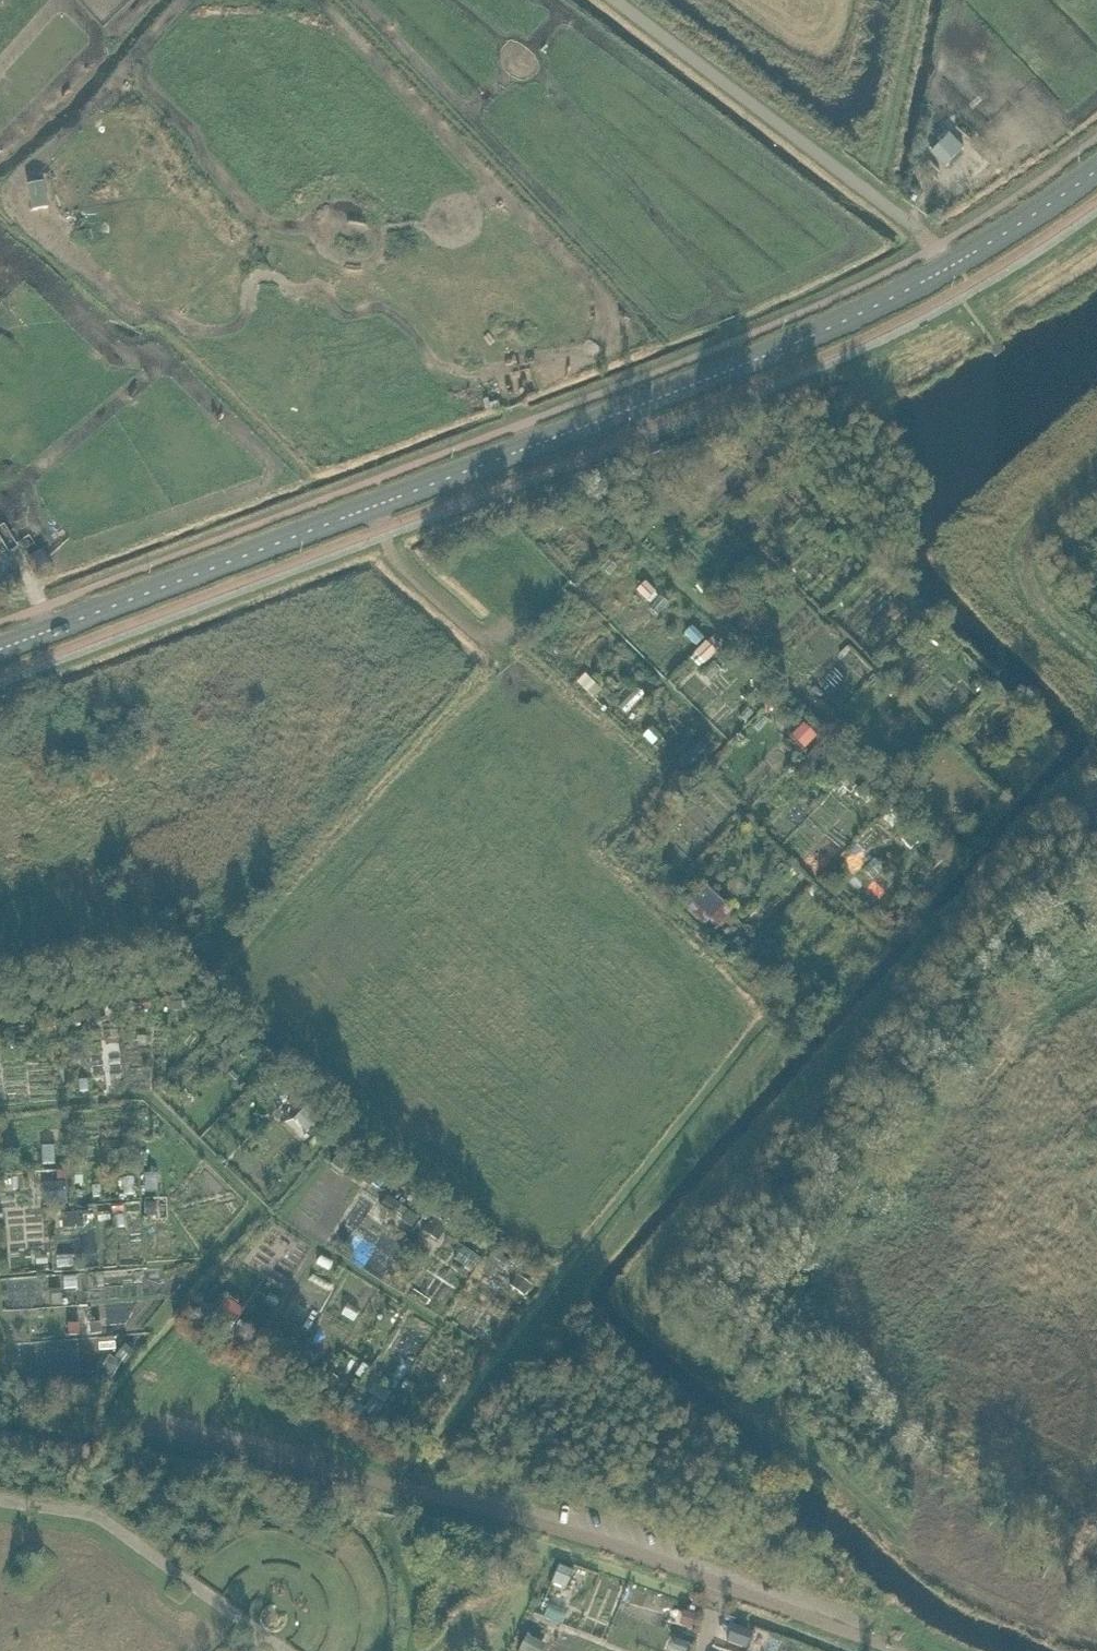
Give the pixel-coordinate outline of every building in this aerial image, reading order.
[(47,200),(31,203),(33,211),(48,208),(47,200)] [(652,573),(642,583),(655,595),(664,585),(652,573)] [(699,618),(689,629),(701,640),(711,628),(699,618)] [(712,656),(723,643),(711,632),(699,646),(712,656)] [(822,737),(811,746),(820,758),(832,749),(822,737)] [(72,1191),(71,1165),(57,1166),(58,1192),(72,1191)] [(115,1193),(96,1197),(100,1212),(118,1208),(115,1193)] [(68,1219),(89,1218),(88,1203),(67,1204),(68,1219)] [(64,1261),(81,1257),(77,1242),(60,1247),(64,1261)] [(499,1243),(492,1256),(508,1264),(515,1252),(499,1243)] [(94,1293),(95,1306),(112,1305),(112,1292),(94,1293)] [(218,1314),(252,1330),(258,1317),(224,1301),(218,1314)] [(578,1600),(593,1561),(572,1553),(549,1609),(595,1628),(602,1610),(578,1600)] [(536,1650),(548,1650),(556,1634),(567,1640),(574,1626),(544,1612),(527,1647),(536,1650)] [(726,1622),(724,1646),(761,1648),(763,1624),(726,1622)]
